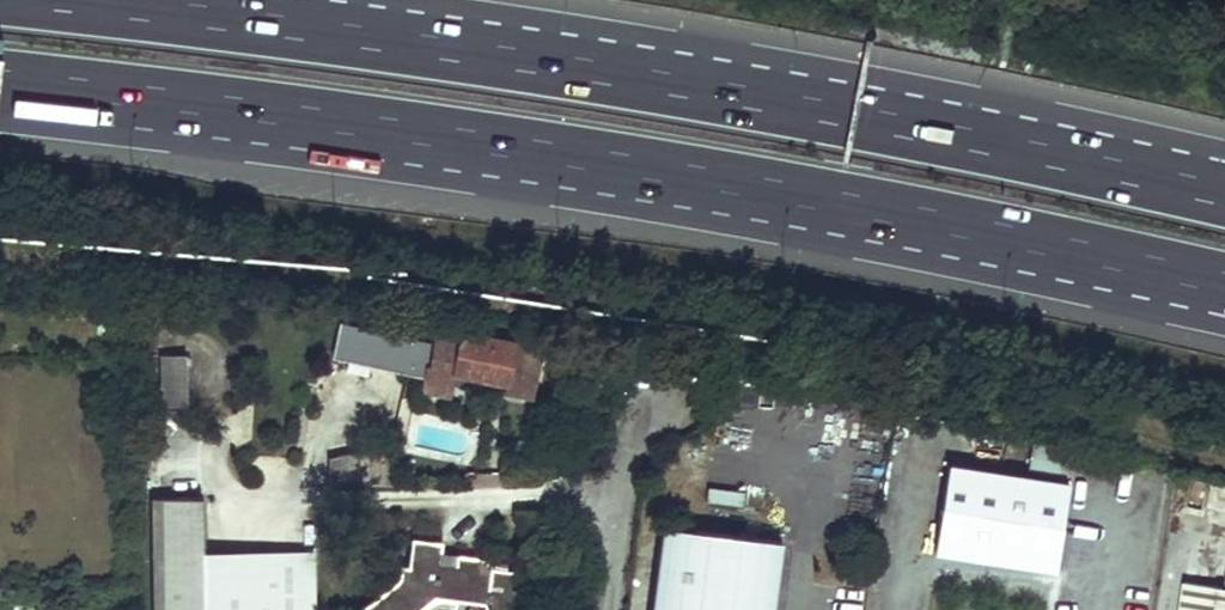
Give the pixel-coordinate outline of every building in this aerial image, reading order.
[(341,325),(333,359),(346,361),(351,362),(359,329),(341,325)] [(536,346),(435,326),(432,345),(425,377),(421,392),(453,398),(457,375),(507,386),(534,392),(542,354),(534,352),(536,346)] [(359,329),(351,362),(372,367),(425,377),(432,345),(359,329)] [(187,354),(160,355),(161,406),(188,405),(187,354)] [(372,367),(351,362),(349,373),(370,377),(372,367)] [(534,392),(507,386),(506,394),(532,400),(534,392)] [(1032,441),(1028,464),(1065,470),(1069,447),(1032,441)] [(328,458),(328,483),(354,483),(354,451),(328,458)] [(1069,480),(948,463),(936,551),(1056,568),(1069,480)] [(157,609),(314,609),(313,588),(264,589),(263,552),(206,553),(204,498),(154,498),(157,609)] [(780,540),(661,524),(650,609),(759,609),(760,598),(772,600),(780,540)] [(399,577),(395,586),(388,590),(362,609),(363,609),(419,609),(437,597),(487,605),(487,609),(534,609),(538,573),(493,565),(493,558),(444,551),(446,544),(413,539),(408,566),(402,565),(399,577)] [(263,552),(264,589),(313,588),(313,551),(263,552)] [(1179,609),(1224,609),(1224,585),(1183,579),(1179,609)] [(772,600),(760,598),(759,609),(771,609),(772,600)]
